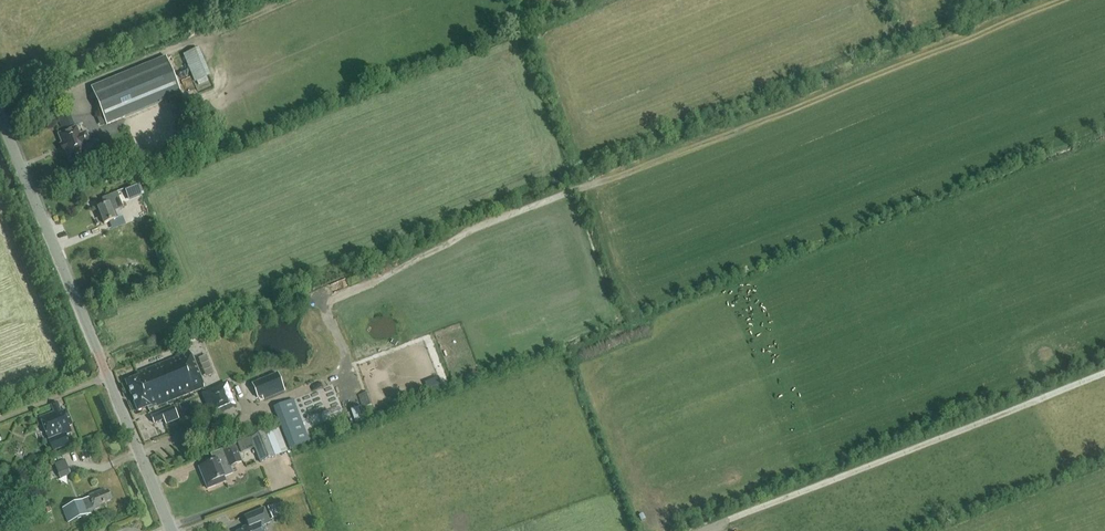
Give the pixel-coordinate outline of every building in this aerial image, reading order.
[(197,49),(189,53),(184,55),(195,81),(200,79),(208,75),(197,49)] [(181,93),(165,56),(91,88),(106,125),(181,93)] [(80,136),(76,128),(59,135),(70,161),(87,154),(84,146),(88,144),(89,142),(88,139),(88,137),(86,135),(84,134),(80,136)] [(125,191),(129,200),(142,195),(138,186),(125,191)] [(111,208),(119,205),(116,198),(107,202),(108,204),(98,209),(104,224),(115,219),(111,208)] [(128,222),(149,213),(146,205),(125,214),(128,222)] [(121,264),(124,271),(131,269),(128,262),(121,264)] [(150,409),(204,387),(190,352),(137,373),(138,376),(125,381),(137,411),(147,407),(148,410),(150,409)] [(284,390),(277,374),(252,384),(258,397),(263,396),(264,399),(284,390)] [(231,405),(224,388),(206,395),(214,412),(231,405)] [(362,395),(366,407),(372,405),(368,392),(362,395)] [(69,426),(72,425),(66,410),(61,412),(57,402),(51,404),(54,412),(40,417),(53,451),(70,444),(66,435),(71,433),(69,426)] [(273,409),(289,445),(290,448),(306,441),(305,438),(289,402),(273,409)] [(151,416),(154,424),(164,419),(167,425),(179,419),(174,407),(151,416)] [(321,416),(323,422),(341,415),(339,409),(321,416)] [(287,451),(278,427),(271,430),(280,454),(287,451)] [(276,456),(266,432),(250,438),(254,448),(260,463),(276,456)] [(250,438),(245,440),(249,450),(254,448),(250,438)] [(218,460),(199,467),(207,489),(226,481),(224,477),(233,473),(230,467),(241,462),(235,446),(223,451),(226,457),(218,460)] [(71,474),(65,459),(54,464),(60,479),(71,474)] [(68,522),(76,520),(90,514),(90,511),(94,510),(100,507),(99,505),(111,500),(108,491),(104,492),(103,490),(88,495),(89,498),(85,500),(85,499),(63,508),(68,522)] [(279,501),(267,507),(273,519),(285,513),(279,501)] [(263,526),(270,523),(264,508),(244,517),(248,526),(242,529),(243,530),(241,530),(266,530),(263,526)]
